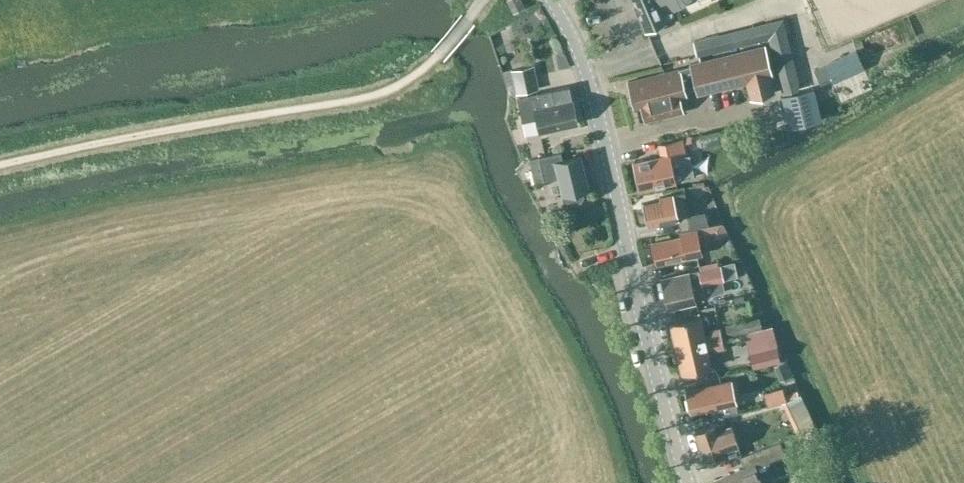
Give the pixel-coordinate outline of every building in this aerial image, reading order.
[(514,11),(524,5),(521,0),(508,0),(514,11)] [(647,30),(667,22),(665,19),(667,19),(670,18),(671,16),(672,13),(672,10),(682,7),(684,5),(688,2),(690,0),(634,0),(647,30)] [(512,35),(535,26),(527,6),(504,15),(512,35)] [(699,55),(771,37),(785,91),(800,88),(783,19),(722,34),(721,33),(695,40),(699,55)] [(772,75),(765,45),(691,63),(697,86),(745,75),(751,98),(775,92),(770,75),(772,75)] [(856,46),(811,66),(818,81),(842,70),(847,82),(866,74),(861,61),(863,60),(856,46)] [(532,65),(512,69),(517,93),(537,88),(532,65)] [(680,97),(687,95),(680,68),(629,81),(636,108),(642,106),(646,120),(684,111),(680,97)] [(538,91),(517,96),(522,121),(537,118),(539,131),(577,123),(569,85),(538,92),(538,91)] [(783,96),(788,117),(790,126),(822,118),(814,88),(783,96)] [(661,155),(634,161),(640,188),(692,176),(686,155),(683,144),(693,142),(692,136),(659,143),(661,155)] [(561,151),(530,158),(532,165),(540,181),(544,180),(558,177),(562,195),(565,195),(566,200),(571,203),(582,201),(585,195),(584,191),(584,190),(589,189),(581,155),(563,159),(561,152),(561,151)] [(660,199),(644,202),(649,225),(678,219),(680,230),(691,228),(708,224),(705,210),(690,213),(684,191),(673,194),(660,197),(660,199)] [(681,235),(652,242),(657,262),(697,253),(691,229),(691,228),(680,230),(680,231),(680,232),(681,235)] [(738,259),(661,278),(667,306),(696,299),(706,297),(703,284),(744,274),(738,259)] [(726,313),(740,309),(736,295),(722,299),(726,313)] [(702,315),(671,322),(676,348),(722,337),(722,336),(721,327),(710,329),(711,331),(706,333),(702,315)] [(761,315),(726,324),(728,334),(763,326),(761,315)] [(762,328),(744,332),(752,366),(777,360),(774,347),(767,349),(762,328)] [(722,337),(676,348),(682,373),(713,366),(710,351),(725,347),(722,337)] [(731,379),(686,390),(691,412),(721,406),(719,395),(734,392),(731,379)] [(783,386),(763,392),(767,405),(781,401),(787,399),(783,386)] [(724,395),(726,405),(744,401),(742,391),(724,395)] [(801,393),(793,396),(793,398),(787,399),(781,401),(782,402),(797,436),(817,427),(801,393)] [(721,420),(694,430),(705,461),(727,453),(729,458),(736,456),(744,453),(741,445),(742,445),(735,424),(724,428),(721,420)] [(763,482),(775,478),(769,460),(785,454),(780,441),(764,447),(762,447),(740,456),(744,468),(714,480),(715,482),(763,482)]
